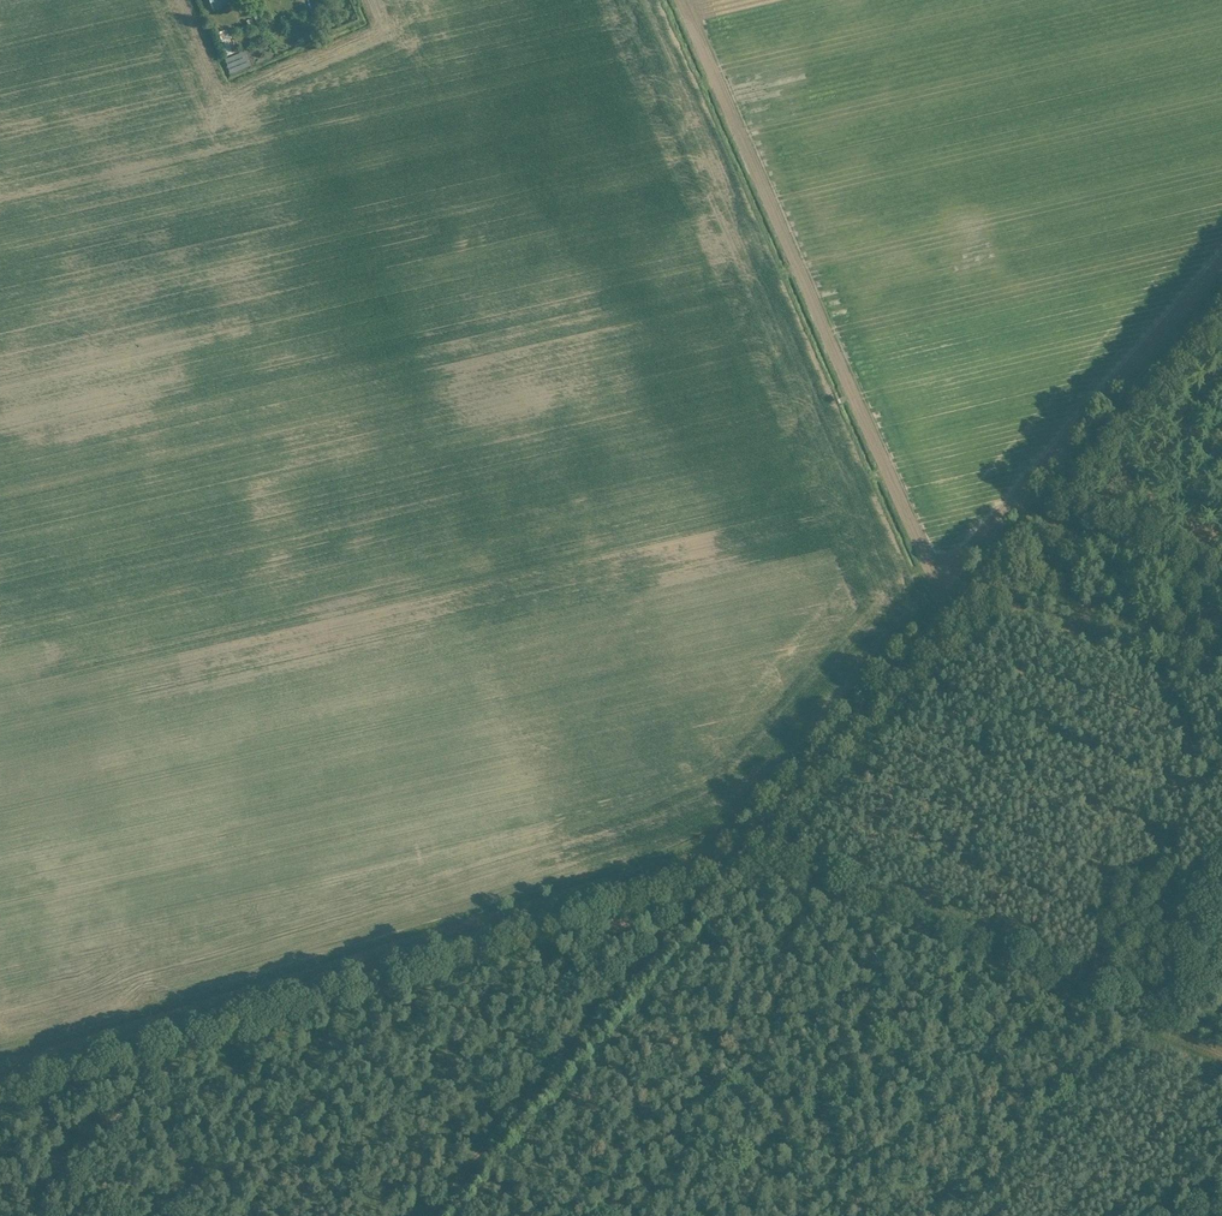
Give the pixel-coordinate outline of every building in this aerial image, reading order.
[(213,9),(236,0),(209,0),(213,9)] [(235,53),(226,30),(217,34),(226,57),(235,53)]
